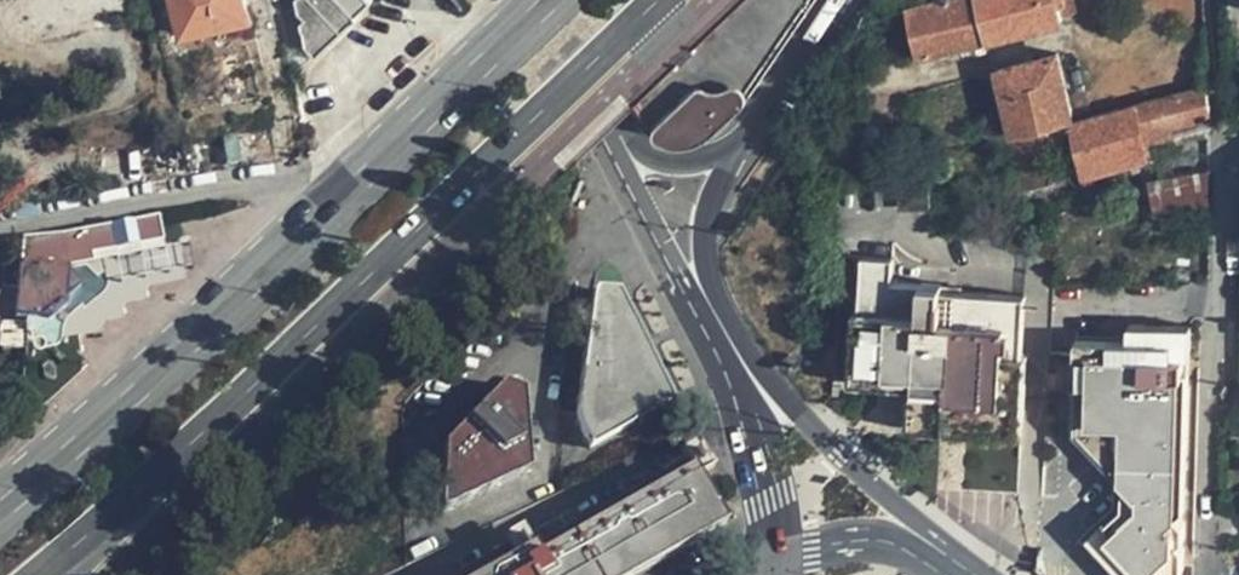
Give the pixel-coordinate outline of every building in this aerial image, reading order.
[(183,32),(251,15),(248,0),(175,0),(183,32)] [(308,41),(318,51),(359,11),(355,7),(362,0),(297,0),(308,41)] [(982,0),(937,0),(909,7),(919,55),(991,39),(982,0)] [(991,39),(1063,21),(1061,16),(1058,0),(982,0),(991,39)] [(1061,16),(1077,12),(1075,0),(1058,0),(1061,16)] [(1238,18),(1238,0),(1227,0),(1228,18),(1238,18)] [(1078,50),(1058,55),(1068,91),(1088,86),(1078,50)] [(1068,91),(1058,55),(1058,51),(997,69),(1014,131),(1074,115),(1068,91)] [(658,124),(654,129),(667,140),(676,142),(688,141),(698,137),(707,132),(748,97),(743,83),(733,82),(712,86),(701,83),(658,124)] [(1172,126),(1211,116),(1207,84),(1165,96),(1172,126)] [(1143,127),(1146,140),(1173,133),(1172,126),(1165,96),(1137,104),(1143,127)] [(1143,127),(1137,104),(1106,112),(1112,136),(1143,127)] [(1074,126),(1079,144),(1086,170),(1119,161),(1112,136),(1106,112),(1073,122),(1074,126)] [(1073,122),(1042,130),(1049,152),(1079,144),(1074,126),(1073,122)] [(1146,140),(1143,127),(1112,136),(1119,161),(1148,154),(1146,140)] [(1056,180),(1049,152),(1042,130),(1008,140),(1020,189),(1056,180)] [(1151,178),(1151,188),(1200,176),(1200,170),(1151,178)] [(1202,246),(1200,176),(1151,188),(1153,213),(1140,214),(1142,248),(1202,246)] [(60,230),(66,266),(92,264),(93,253),(164,240),(160,213),(60,230)] [(21,236),(20,264),(66,266),(60,230),(21,236)] [(940,286),(891,282),(892,258),(859,255),(850,380),(911,384),(907,427),(1019,433),(1023,358),(1019,358),(1023,297),(940,292),(940,286)] [(63,302),(66,266),(20,264),(16,315),(48,318),(63,302)] [(576,396),(651,361),(616,289),(592,287),(576,396)] [(1126,340),(1075,338),(1073,383),(1084,383),(1083,429),(1131,480),(1130,512),(1102,537),(1136,574),(1158,574),(1166,569),(1171,574),(1173,574),(1181,568),(1182,546),(1178,542),(1182,539),(1188,327),(1127,326),(1126,340)] [(651,361),(576,396),(574,415),(587,444),(630,422),(629,419),(668,398),(651,361)] [(502,383),(434,443),(434,511),(531,468),(524,387),(502,383)] [(721,524),(689,468),(534,555),(529,547),(515,555),(508,542),(451,574),(632,574),(721,524)]
